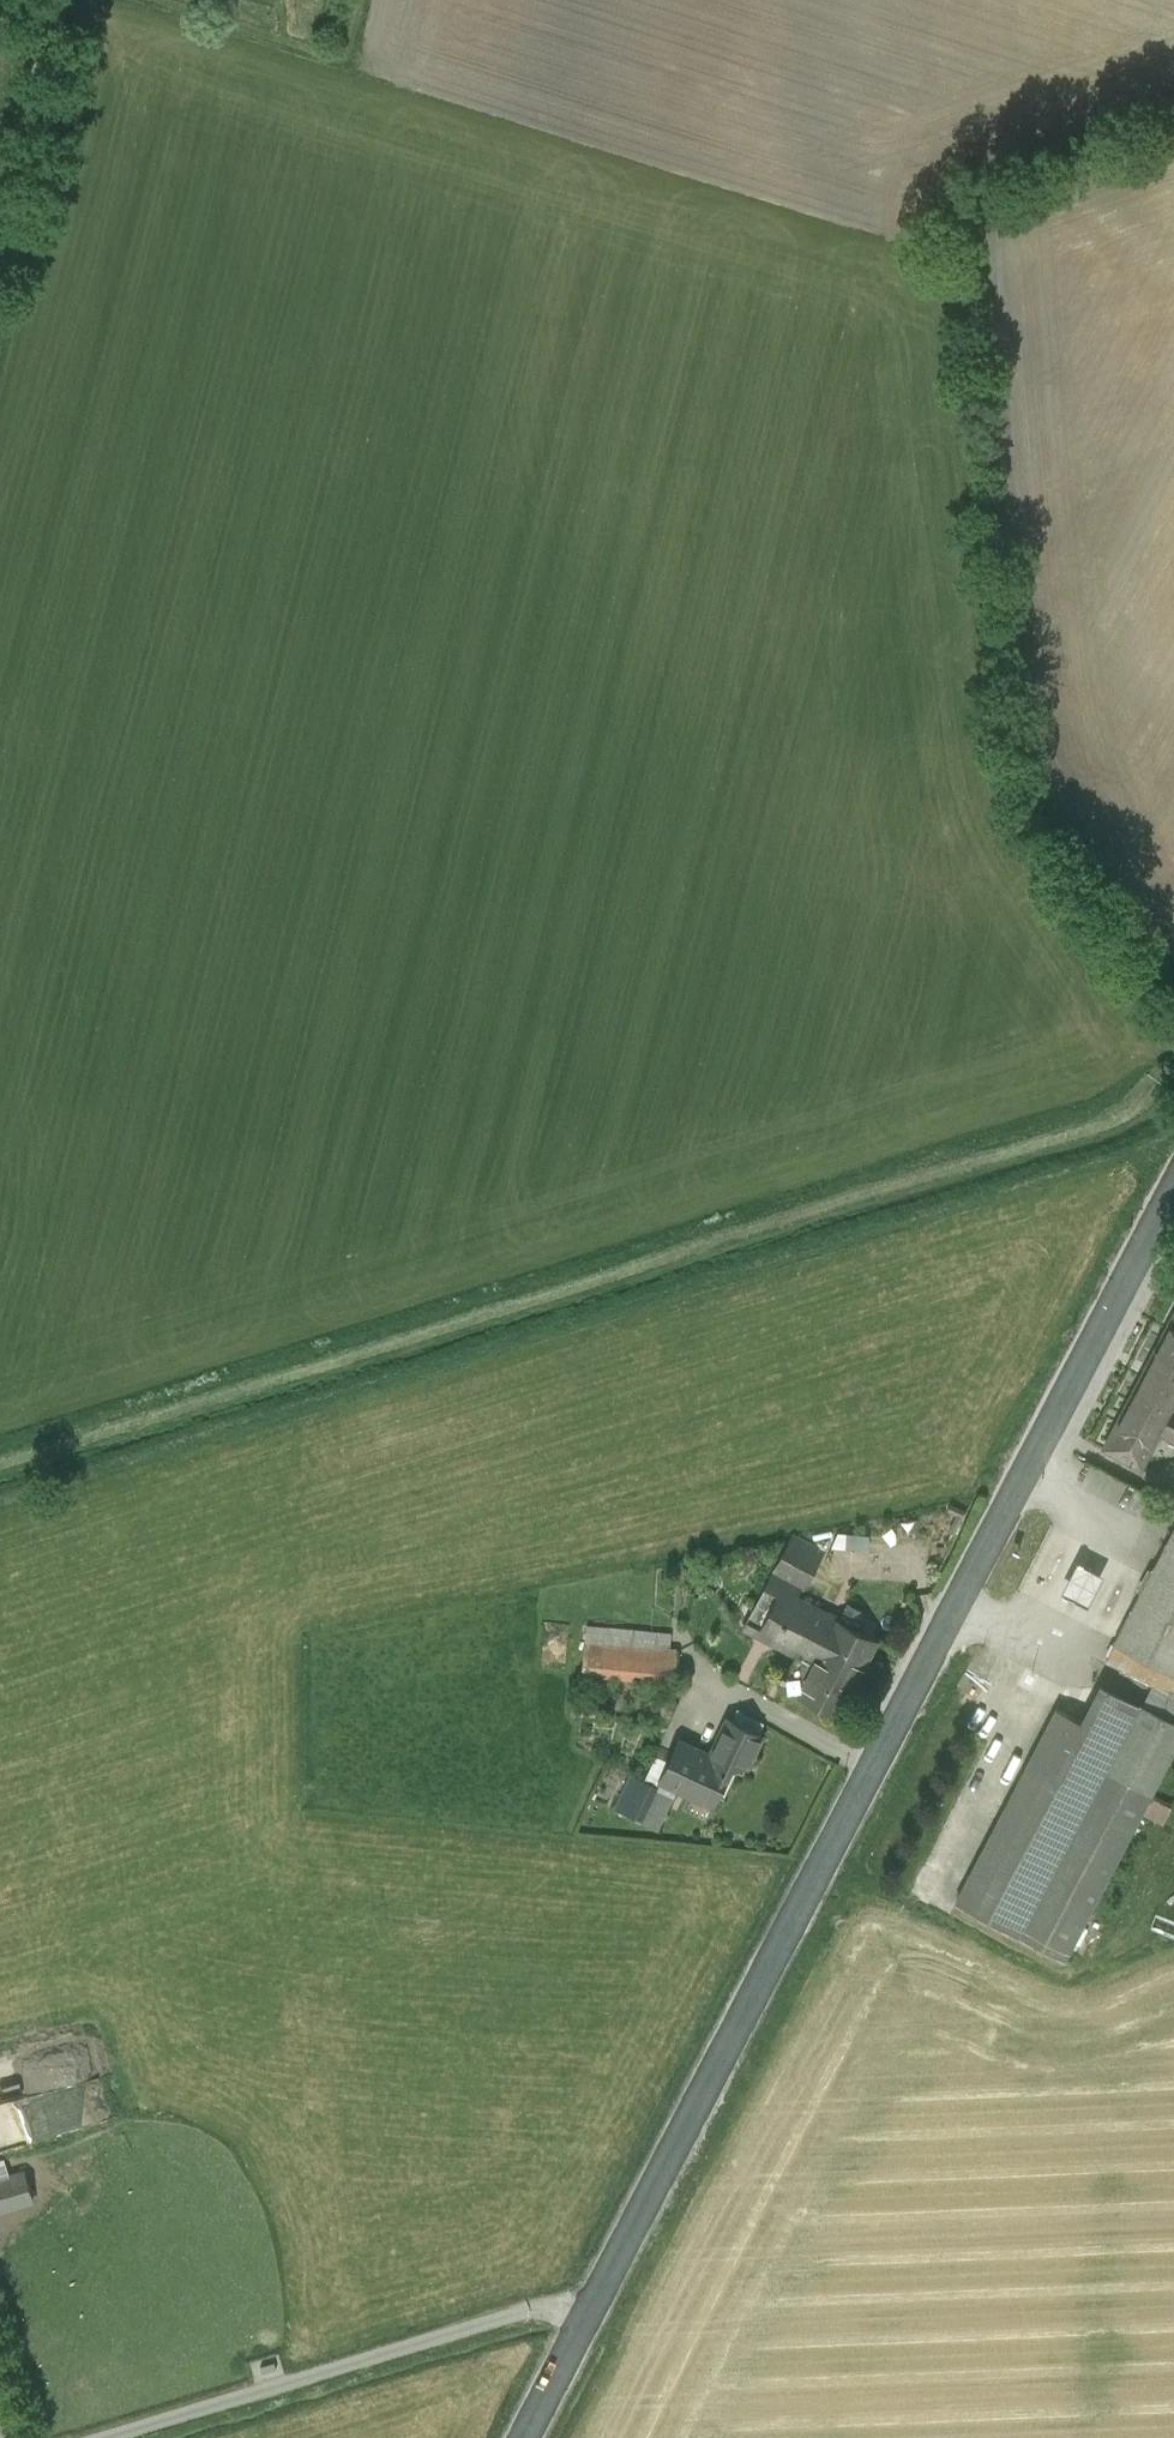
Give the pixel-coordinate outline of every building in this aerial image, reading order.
[(1167,1324),(1154,1349),(1173,1360),(1173,1328),(1167,1324)] [(1154,1349),(1141,1374),(1173,1391),(1173,1360),(1154,1349)] [(1141,1374),(1128,1398),(1166,1417),(1173,1403),(1173,1402),(1173,1391),(1141,1374)] [(1166,1417),(1128,1398),(1115,1423),(1152,1443),(1158,1431),(1166,1417)] [(1173,1403),(1166,1417),(1158,1431),(1173,1440),(1173,1404),(1173,1403)] [(1152,1443),(1115,1423),(1103,1446),(1141,1465),(1152,1443)] [(1114,1641),(1115,1641),(1106,1658),(1151,1681),(1140,1703),(1156,1712),(1173,1720),(1173,1525),(1114,1641)] [(792,1534),(772,1571),(799,1586),(802,1587),(822,1549),(792,1534)] [(1103,1574),(1077,1562),(1063,1591),(1088,1604),(1103,1574)] [(828,1613),(794,1595),(799,1586),(772,1571),(767,1582),(774,1586),(761,1610),(753,1606),(744,1623),(797,1651),(785,1673),(782,1671),(780,1675),(783,1677),(780,1683),(836,1713),(875,1637),(828,1612),(828,1613)] [(671,1632),(586,1624),(582,1671),(674,1681),(677,1648),(669,1647),(671,1632)] [(1057,1707),(955,1900),(1063,1957),(1173,1744),(1173,1720),(1156,1712),(1140,1703),(1101,1683),(1082,1720),(1057,1707)] [(599,1698),(579,1696),(578,1711),(597,1713),(599,1698)] [(726,1719),(710,1756),(731,1765),(730,1767),(743,1773),(760,1735),(726,1719)] [(710,1756),(678,1742),(659,1781),(712,1804),(730,1767),(731,1765),(710,1756)] [(643,1781),(626,1817),(641,1824),(658,1788),(643,1781)] [(1143,1811),(1165,1820),(1172,1804),(1150,1795),(1143,1811)] [(0,2177),(0,2209),(69,2187),(60,2159),(0,2177)]
